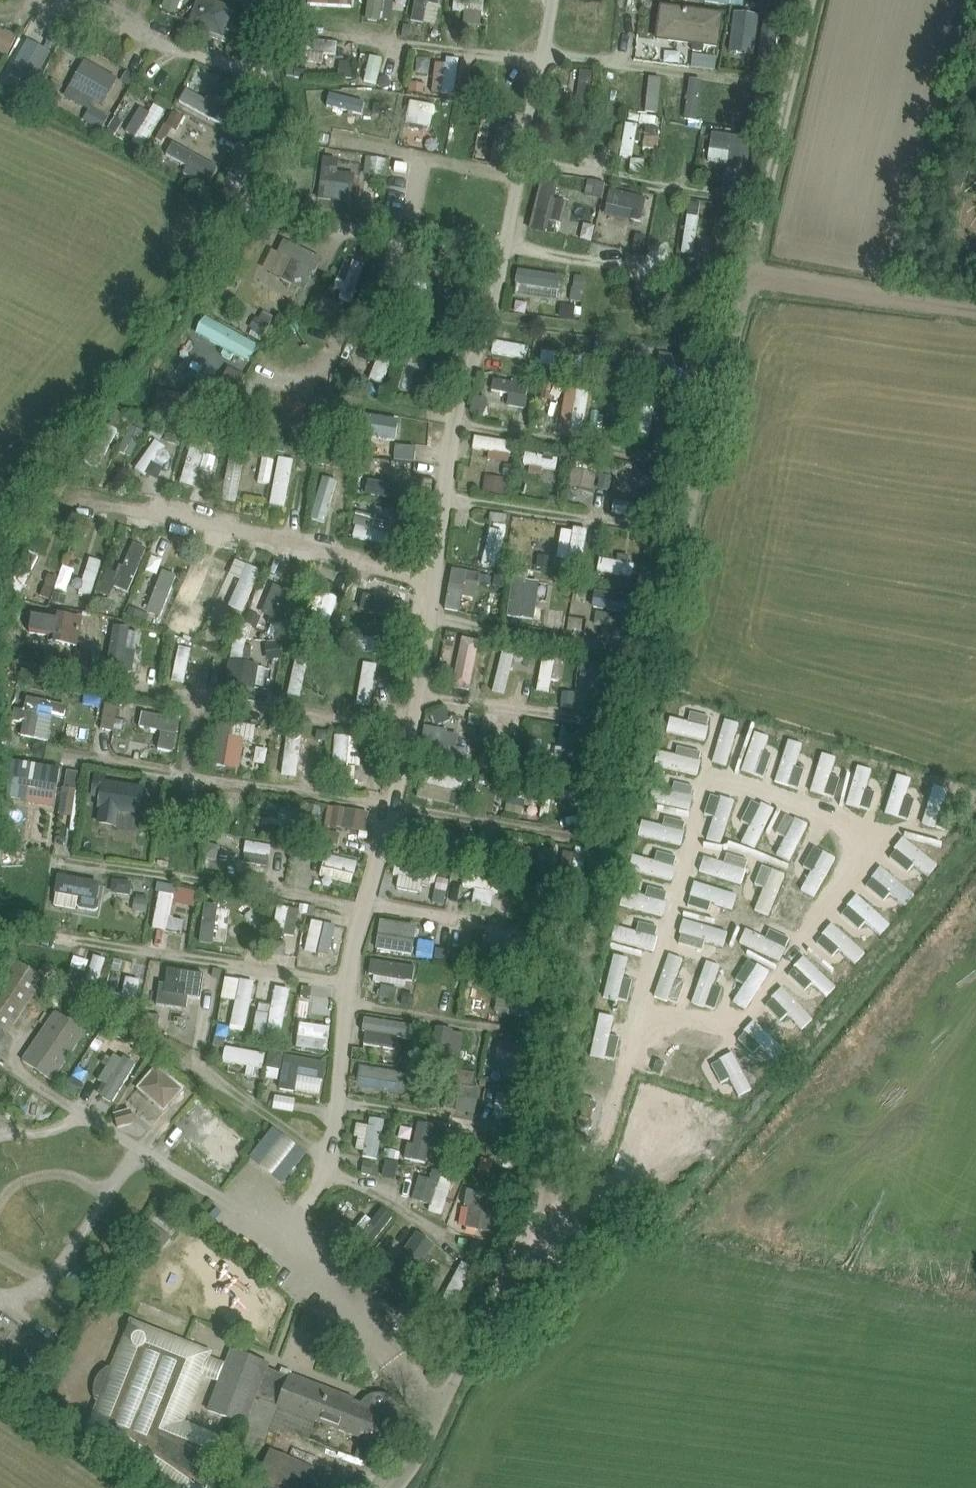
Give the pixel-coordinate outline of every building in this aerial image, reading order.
[(366,17),(381,20),(381,18),(391,20),(394,0),(368,0),(366,17)] [(463,12),(495,11),(495,0),(463,0),(463,12)] [(678,12),(678,0),(667,0),(666,11),(678,12)] [(704,32),(706,4),(692,3),(691,31),(704,32)] [(732,25),(731,37),(758,41),(759,29),(758,29),(759,17),(740,14),(739,26),(732,25)] [(9,53),(19,33),(0,25),(0,48),(9,53)] [(784,56),(787,35),(771,33),(768,54),(784,56)] [(349,55),(350,40),(330,39),(329,54),(349,55)] [(366,76),(365,57),(350,57),(351,77),(366,76)] [(435,65),(432,86),(442,87),(441,93),(454,95),(460,59),(446,58),(445,65),(435,65)] [(34,71),(13,60),(1,79),(31,96),(37,84),(29,79),(34,71)] [(586,62),(587,99),(603,98),(602,62),(586,62)] [(712,79),(697,79),(696,110),(711,111),(712,79)] [(246,114),(246,82),(224,82),(224,115),(246,114)] [(336,85),(336,104),(364,105),(365,85),(336,85)] [(428,98),(424,116),(440,120),(444,101),(428,98)] [(140,105),(125,129),(135,135),(132,140),(142,146),(164,109),(154,102),(149,110),(140,105)] [(649,113),(647,122),(666,126),(668,117),(649,113)] [(626,161),(649,161),(649,123),(626,123),(626,161)] [(433,124),(429,137),(443,141),(447,128),(433,124)] [(670,158),(672,130),(651,129),(650,157),(670,158)] [(712,134),(711,150),(729,152),(727,171),(747,173),(751,139),(712,134)] [(488,155),(514,159),(516,139),(490,136),(488,155)] [(225,160),(234,166),(242,153),(233,147),(225,160)] [(376,155),(377,173),(398,171),(396,154),(376,155)] [(351,202),(355,172),(338,170),(339,158),(324,157),(319,198),(351,202)] [(562,227),(567,206),(554,203),(558,187),(544,184),(532,234),(546,238),(549,224),(562,227)] [(611,188),(609,217),(659,219),(660,191),(611,188)] [(693,254),(708,254),(709,213),(695,213),(693,254)] [(595,220),(590,236),(601,239),(606,223),(595,220)] [(305,258),(294,276),(316,289),(327,272),(305,258)] [(360,260),(360,276),(375,276),(375,261),(360,260)] [(569,304),(570,269),(529,267),(527,302),(569,304)] [(580,298),(604,304),(610,279),(586,273),(580,298)] [(259,368),(273,350),(223,310),(209,328),(259,368)] [(549,364),(588,371),(591,355),(552,348),(549,364)] [(503,397),(538,395),(537,373),(502,375),(503,397)] [(574,387),(572,433),(598,434),(600,388),(574,387)] [(642,396),(634,441),(648,443),(656,399),(642,396)] [(406,433),(406,452),(448,452),(448,432),(406,433)] [(485,434),(484,451),(523,453),(524,437),(485,434)] [(146,469),(158,476),(178,445),(166,438),(146,469)] [(197,441),(188,476),(204,481),(213,445),(197,441)] [(552,481),(569,482),(571,446),(536,444),(535,465),(553,467),(552,481)] [(497,490),(518,491),(519,460),(499,460),(497,490)] [(247,501),(254,479),(239,474),(232,496),(247,501)] [(283,475),(282,507),(300,508),(301,476),(283,475)] [(331,508),(344,507),(343,499),(360,499),(359,479),(329,480),(331,508)] [(368,509),(361,537),(398,547),(406,519),(368,509)] [(502,513),(502,524),(517,524),(517,513),(502,513)] [(492,565),(510,568),(517,528),(499,525),(492,565)] [(571,527),(569,558),(588,559),(590,529),(571,527)] [(139,540),(133,569),(118,566),(111,604),(123,606),(126,588),(149,592),(158,544),(139,540)] [(607,570),(645,577),(648,561),(610,554),(607,570)] [(89,592),(104,597),(116,563),(102,558),(89,592)] [(226,559),(217,579),(207,601),(223,609),(234,586),(244,567),(226,559)] [(239,606),(258,613),(271,574),(252,568),(239,606)] [(158,613),(180,618),(189,575),(169,571),(160,611),(145,608),(140,628),(154,631),(158,613)] [(508,613),(513,590),(459,581),(455,603),(508,613)] [(274,611),(298,625),(313,599),(289,585),(274,611)] [(321,625),(345,630),(353,594),(328,589),(321,625)] [(521,591),(522,618),(546,618),(545,590),(521,591)] [(615,631),(632,631),(632,614),(638,614),(638,594),(615,594),(615,631)] [(398,614),(398,598),(374,598),(374,614),(398,614)] [(235,623),(239,610),(226,606),(222,619),(235,623)] [(78,647),(82,618),(52,613),(52,617),(32,613),(29,634),(48,637),(48,642),(78,647)] [(126,631),(126,616),(97,615),(96,629),(126,631)] [(465,688),(483,692),(494,640),(475,637),(465,688)] [(255,662),(261,643),(247,638),(241,657),(255,662)] [(279,660),(279,646),(266,647),(267,660),(279,660)] [(520,695),(526,653),(511,650),(504,693),(520,695)] [(298,656),(298,675),(317,675),(316,656),(298,656)] [(603,696),(604,663),(590,662),(589,696),(603,696)] [(283,684),(280,664),(263,666),(266,686),(283,684)] [(48,741),(53,717),(62,719),(65,707),(27,699),(24,712),(14,710),(12,721),(24,724),(21,736),(48,741)] [(166,718),(166,733),(171,734),(170,760),(189,761),(190,719),(166,718)] [(249,772),(259,726),(232,720),(222,766),(249,772)] [(564,746),(547,746),(547,770),(573,770),(573,766),(588,766),(588,724),(564,724),(564,746)] [(464,765),(467,749),(457,747),(458,737),(442,734),(440,744),(424,741),(421,757),(464,765)] [(346,737),(346,768),(375,767),(374,737),(346,737)] [(310,780),(315,743),(299,740),(294,778),(310,780)] [(218,766),(219,744),(205,744),(204,765),(218,766)] [(13,762),(7,797),(26,800),(28,788),(56,793),(60,770),(13,762)] [(95,774),(91,798),(99,799),(98,809),(99,809),(97,824),(116,827),(119,812),(140,816),(145,788),(106,782),(107,776),(95,774)] [(340,807),(337,827),(348,829),(351,808),(340,807)] [(383,833),(385,813),(352,810),(350,829),(383,833)] [(445,834),(444,850),(464,850),(465,835),(445,834)] [(417,854),(437,856),(439,839),(418,837),(417,854)] [(258,858),(284,859),(285,844),(259,842),(258,858)] [(601,881),(602,842),(588,842),(587,880),(601,881)] [(370,884),(372,862),(350,860),(349,883),(370,884)] [(412,871),(411,896),(444,897),(445,872),(412,871)] [(68,877),(67,908),(112,909),(113,879),(68,877)] [(141,901),(142,884),(129,882),(127,900),(141,901)] [(203,899),(192,897),(194,886),(172,883),(165,929),(185,932),(189,906),(201,907),(203,899)] [(159,908),(160,896),(146,895),(146,908),(159,908)] [(237,907),(220,904),(211,948),(228,952),(237,907)] [(294,937),(299,909),(277,905),(272,933),(294,937)] [(337,921),(306,918),(305,934),(318,935),(317,952),(334,954),(337,921)] [(335,946),(346,949),(352,925),(340,922),(335,946)] [(390,953),(431,955),(432,925),(392,922),(390,953)] [(98,974),(93,972),(88,985),(109,993),(122,958),(106,952),(98,974)] [(386,960),(385,986),(425,988),(426,962),(386,960)] [(17,1021),(33,996),(41,1001),(51,986),(15,962),(0,985),(0,1056),(12,1039),(7,1036),(17,1021)] [(176,968),(171,1005),(186,1007),(184,1024),(204,1027),(205,1020),(228,1023),(230,1004),(219,1003),(222,974),(176,968)] [(410,1001),(412,992),(396,987),(393,996),(410,1001)] [(52,1081),(85,1033),(56,1013),(23,1061),(52,1081)] [(431,1047),(432,1024),(377,1021),(376,1044),(431,1047)] [(309,1026),(308,1042),(345,1045),(346,1029),(309,1026)] [(435,1027),(432,1043),(436,1043),(432,1065),(446,1067),(453,1030),(435,1027)] [(512,1035),(510,1070),(530,1071),(533,1036),(512,1035)] [(107,1039),(94,1059),(103,1065),(116,1045),(107,1039)] [(237,1047),(235,1066),(278,1071),(280,1052),(237,1047)] [(285,1057),(280,1090),(295,1092),(298,1076),(324,1080),(326,1064),(285,1057)] [(91,1063),(75,1086),(88,1095),(104,1072),(91,1063)] [(136,1090),(165,1114),(185,1090),(157,1066),(136,1090)] [(360,1067),(358,1089),(404,1096),(406,1074),(360,1067)] [(370,1121),(367,1152),(394,1154),(397,1120),(381,1118),(381,1122),(370,1121)] [(243,1160),(252,1150),(223,1122),(214,1132),(243,1160)] [(417,1159),(458,1162),(460,1126),(431,1125),(429,1145),(418,1144),(417,1159)] [(264,1158),(289,1175),(311,1145),(286,1127),(264,1158)] [(457,1216),(468,1178),(443,1170),(432,1209),(457,1216)] [(467,1190),(464,1206),(482,1209),(478,1230),(498,1234),(505,1196),(467,1190)] [(458,1262),(464,1252),(451,1244),(445,1254),(458,1262)] [(436,1260),(422,1251),(421,1253),(410,1245),(397,1264),(422,1281),(436,1260)] [(472,1258),(447,1300),(468,1313),(493,1271),(472,1258)] [(87,1435),(172,1487),(224,1487),(229,1480),(231,1481),(232,1478),(233,1479),(233,1477),(238,1465),(230,1462),(223,1476),(214,1472),(225,1449),(229,1437),(228,1437),(228,1438),(185,1421),(203,1374),(220,1381),(209,1409),(246,1423),(238,1445),(252,1451),(257,1439),(264,1442),(267,1435),(284,1432),(309,1441),(317,1421),(323,1424),(351,1434),(370,1442),(373,1434),(380,1437),(387,1419),(393,1417),(388,1406),(382,1408),(369,1403),(366,1411),(351,1405),(353,1400),(291,1376),(289,1380),(266,1371),(269,1365),(232,1351),(226,1365),(210,1359),(212,1353),(130,1322),(123,1340),(112,1371),(108,1369),(104,1372),(100,1375),(97,1379),(95,1384),(94,1389),(94,1394),(94,1399),(95,1402),(99,1404),(87,1435)] [(275,1487),(307,1487),(315,1470),(271,1452),(259,1481),(275,1487)]
